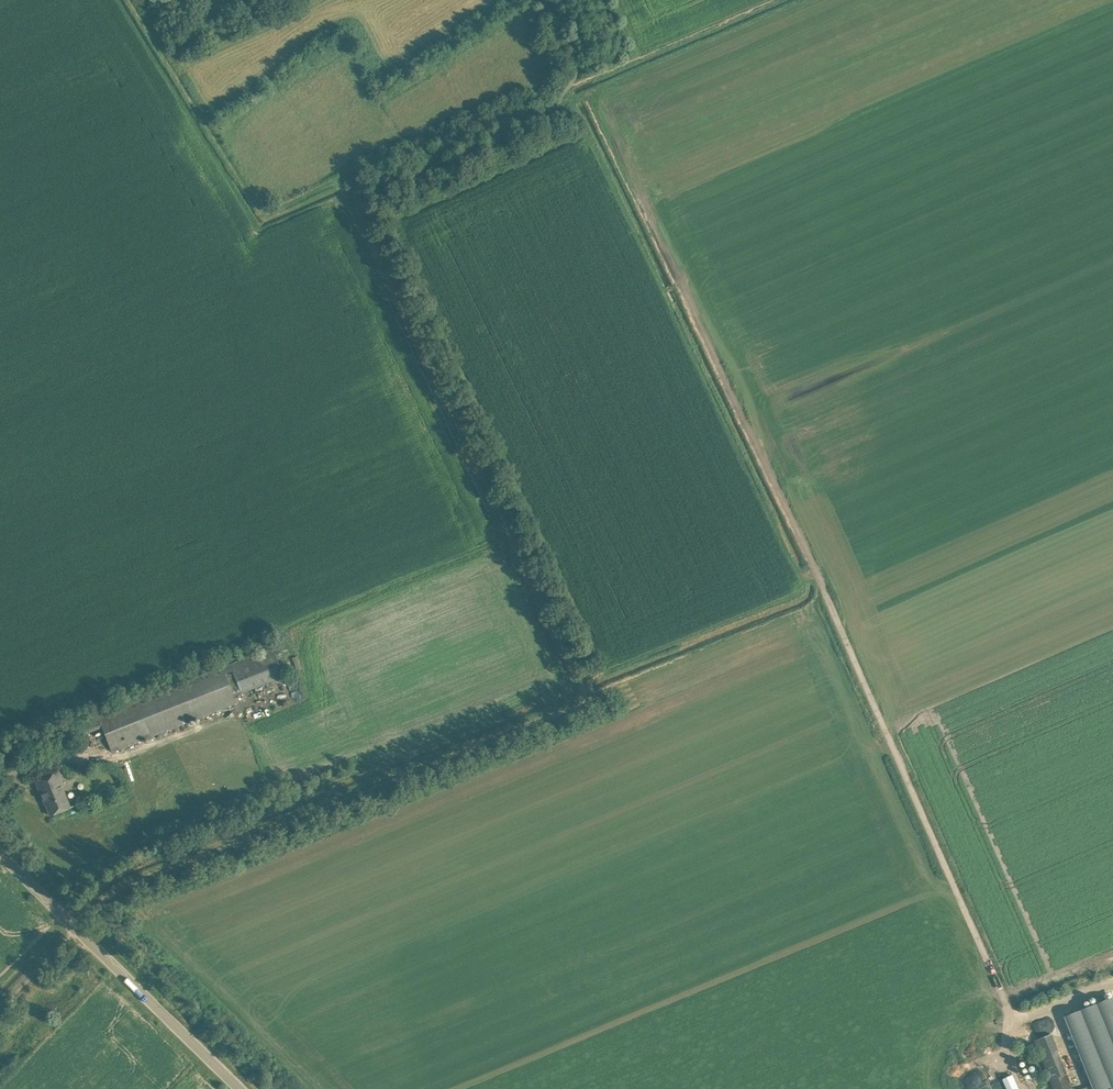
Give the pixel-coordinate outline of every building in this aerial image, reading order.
[(276,654),(269,637),(253,643),(257,654),(100,716),(98,711),(77,719),(83,735),(103,727),(112,751),(236,703),(233,696),(283,676),(302,669),(297,656),(292,658),(288,649),(276,654)] [(44,799),(50,815),(70,808),(66,798),(62,788),(65,787),(59,773),(36,782),(43,799),(44,799)] [(1041,1056),(1054,1088),(1073,1088),(1057,1050),(1041,1056)] [(993,1088),(1018,1088),(1012,1074),(991,1083),(993,1088)]
